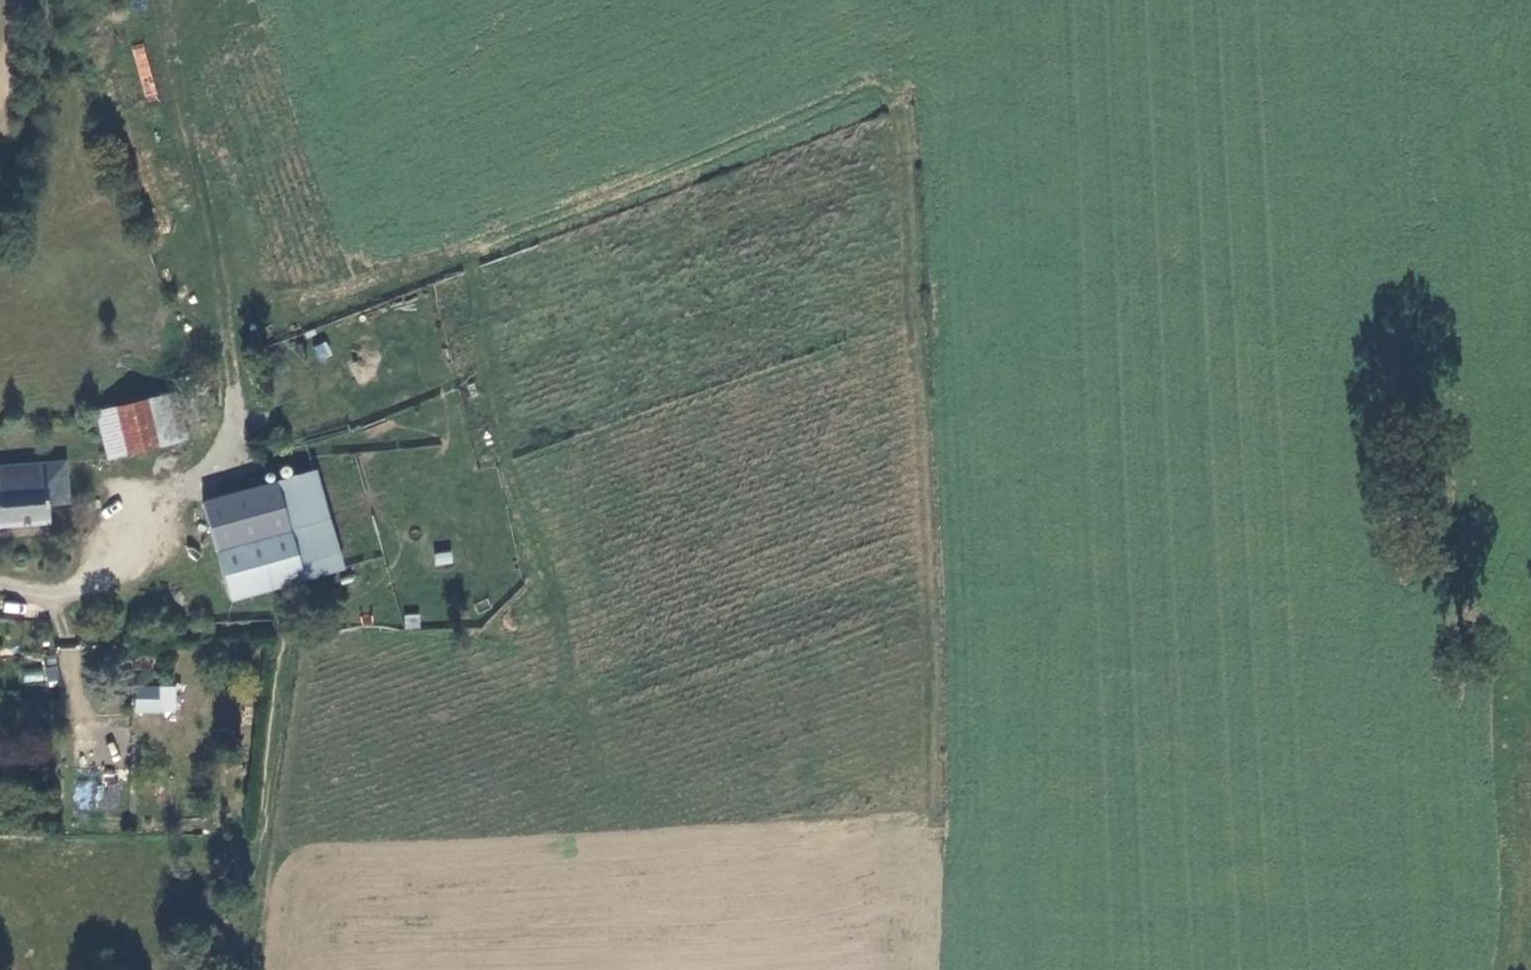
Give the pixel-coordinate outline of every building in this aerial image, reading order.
[(134,448),(213,430),(201,382),(123,401),(134,448)] [(49,523),(48,505),(69,504),(66,460),(0,464),(0,526),(49,523)] [(201,501),(229,597),(341,565),(314,469),(201,501)] [(177,686),(133,686),(133,714),(177,715),(177,686)] [(115,806),(117,794),(93,790),(94,783),(77,780),(73,804),(89,807),(90,802),(115,806)]
